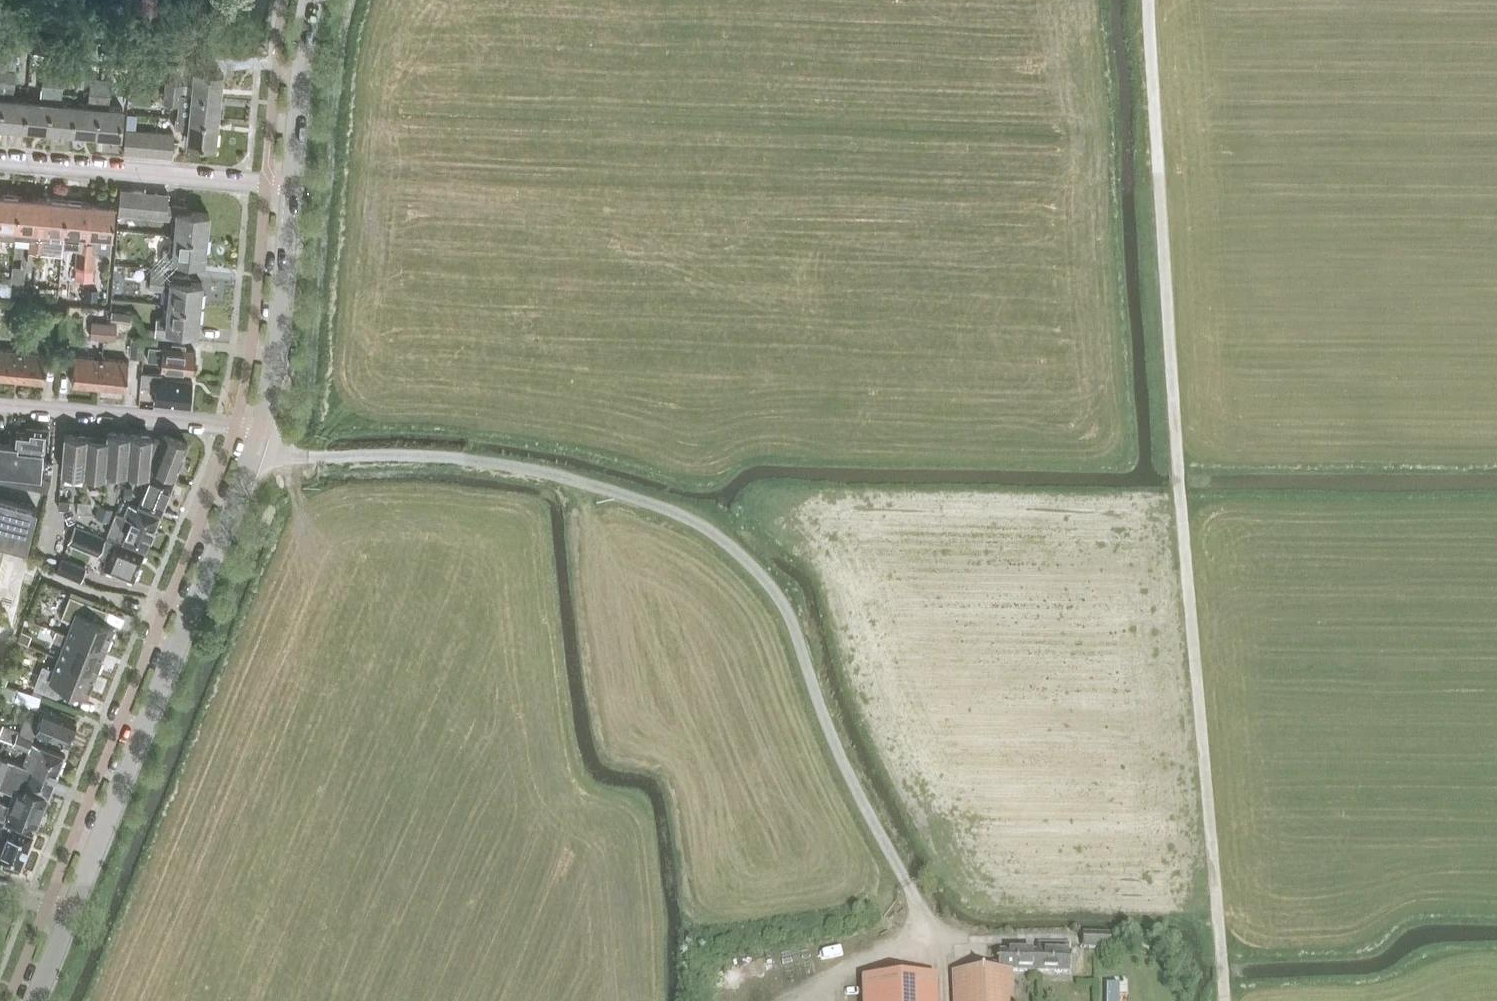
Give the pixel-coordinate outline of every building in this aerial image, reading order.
[(42,49),(44,41),(33,38),(31,46),(42,49)] [(5,57),(3,85),(13,86),(16,55),(6,54),(5,57)] [(193,71),(191,95),(220,98),(222,73),(193,71)] [(43,75),(41,89),(51,90),(53,76),(43,75)] [(53,76),(51,90),(61,91),(63,77),(53,76)] [(90,79),(89,94),(99,95),(100,80),(90,79)] [(100,80),(99,95),(109,96),(110,81),(100,80)] [(163,92),(182,94),(183,84),(164,82),(163,92)] [(0,123),(0,127),(23,130),(26,100),(12,99),(13,86),(3,85),(2,98),(0,123)] [(26,100),(23,130),(24,130),(47,132),(51,90),(41,89),(40,101),(26,100)] [(51,90),(47,132),(71,134),(74,105),(60,103),(61,91),(51,90)] [(182,94),(163,92),(162,104),(181,106),(182,94)] [(74,105),(71,134),(95,136),(99,95),(89,94),(88,106),(74,105)] [(99,95),(95,136),(119,139),(122,109),(108,108),(109,96),(99,95)] [(220,98),(191,95),(188,119),(218,122),(220,98)] [(125,129),(135,130),(136,115),(127,114),(125,129)] [(218,122),(188,119),(175,117),(174,128),(187,129),(186,143),(215,146),(218,122)] [(123,153),(135,154),(137,131),(125,130),(123,153)] [(137,131),(135,154),(147,155),(149,132),(137,131)] [(149,132),(147,155),(159,156),(161,133),(149,132)] [(161,133),(159,156),(171,157),(173,134),(161,133)] [(117,213),(130,215),(132,191),(119,190),(117,213)] [(132,191),(130,215),(142,216),(144,192),(132,191)] [(144,192),(142,216),(154,217),(156,193),(144,192)] [(168,194),(156,193),(154,217),(175,219),(174,235),(206,237),(208,213),(186,212),(187,206),(167,205),(168,194)] [(0,235),(1,227),(14,228),(15,228),(18,196),(0,195),(0,235)] [(15,228),(14,238),(29,240),(29,238),(38,238),(42,199),(18,196),(15,228)] [(42,199),(38,238),(48,239),(47,241),(62,242),(63,232),(66,201),(42,199)] [(62,242),(62,247),(77,248),(86,249),(86,243),(90,203),(66,201),(63,232),(62,242)] [(90,203),(86,243),(95,243),(96,235),(111,237),(114,205),(90,203)] [(206,237),(174,235),(173,250),(163,249),(161,263),(181,264),(182,259),(204,261),(206,237)] [(29,240),(27,263),(35,264),(36,253),(37,253),(38,238),(29,238),(29,240)] [(38,238),(37,253),(46,254),(47,241),(48,239),(38,238)] [(86,249),(84,269),(93,270),(94,258),(95,243),(86,243),(86,249)] [(76,256),(75,268),(84,269),(86,249),(77,248),(76,256)] [(179,281),(180,276),(168,274),(168,270),(150,268),(148,288),(158,290),(159,288),(169,289),(167,304),(199,307),(202,283),(179,281)] [(11,280),(11,283),(10,291),(22,292),(23,281),(11,280)] [(11,283),(0,281),(0,293),(10,294),(10,291),(11,283)] [(57,298),(71,299),(72,293),(67,284),(59,283),(57,298)] [(97,299),(97,291),(85,290),(85,298),(97,299)] [(144,337),(143,344),(156,345),(157,338),(174,340),(175,329),(197,331),(199,307),(167,304),(166,319),(156,318),(155,329),(143,328),(142,337),(144,337)] [(91,327),(93,308),(77,306),(75,325),(91,327)] [(109,309),(93,308),(91,327),(107,328),(109,309)] [(40,383),(44,344),(20,342),(17,381),(40,383)] [(195,351),(185,350),(185,345),(171,343),(171,349),(148,346),(147,360),(161,362),(160,370),(193,373),(195,351)] [(63,385),(67,346),(44,344),(40,383),(63,385)] [(86,387),(89,348),(67,346),(63,385),(86,387)] [(113,350),(89,348),(86,387),(109,389),(113,350)] [(155,389),(154,397),(154,402),(189,406),(192,381),(143,376),(142,388),(155,389)] [(47,447),(48,428),(26,426),(26,430),(16,429),(15,445),(0,444),(0,472),(38,475),(50,476),(51,472),(52,460),(40,459),(41,451),(41,447),(47,447)] [(105,469),(126,471),(129,435),(107,433),(106,439),(107,439),(105,469)] [(61,471),(83,473),(86,437),(64,435),(61,471)] [(151,437),(129,435),(126,471),(148,473),(148,465),(150,439),(151,437)] [(161,440),(150,439),(148,465),(152,465),(151,466),(175,475),(187,444),(164,435),(161,440)] [(106,439),(86,437),(83,473),(105,475),(105,469),(107,439),(106,439)] [(152,471),(139,504),(160,512),(174,479),(152,471)] [(47,490),(50,476),(38,475),(0,472),(0,480),(47,490)] [(4,543),(25,549),(36,508),(0,498),(0,560),(4,543)] [(68,510),(69,501),(59,500),(58,509),(68,510)] [(77,502),(77,513),(91,514),(91,503),(77,502)] [(99,503),(95,514),(108,519),(112,508),(99,503)] [(117,514),(108,535),(123,541),(122,542),(145,550),(159,516),(136,507),(128,504),(123,516),(117,514)] [(133,580),(144,554),(113,541),(113,542),(94,535),(94,534),(74,526),(68,542),(107,559),(103,568),(133,580)] [(56,573),(81,582),(86,568),(62,558),(56,573)] [(72,622),(67,634),(67,635),(104,650),(113,627),(87,617),(92,604),(69,596),(60,618),(72,622)] [(67,635),(67,634),(55,630),(52,640),(63,644),(58,657),(95,672),(104,650),(67,635)] [(22,631),(19,641),(28,644),(31,635),(22,631)] [(95,672),(58,657),(53,670),(42,666),(33,688),(56,697),(61,684),(87,694),(95,672)] [(16,673),(5,668),(2,676),(7,678),(13,680),(16,673)] [(36,708),(40,697),(17,690),(13,701),(36,708)] [(20,732),(32,736),(34,731),(67,744),(76,722),(43,709),(38,720),(27,716),(20,732)] [(32,736),(20,732),(20,734),(17,733),(18,731),(2,725),(0,730),(0,738),(12,743),(12,744),(27,750),(22,765),(21,766),(54,778),(63,755),(31,743),(32,738),(32,736)] [(13,793),(8,806),(0,802),(0,818),(3,819),(5,814),(36,826),(54,778),(21,766),(22,765),(7,759),(0,756),(0,788),(13,793)] [(1,860),(19,867),(32,835),(14,828),(13,831),(7,829),(8,827),(2,824),(3,821),(0,819),(0,860),(1,860)] [(1096,953),(1108,954),(1109,934),(1082,932),(1081,948),(1096,949),(1096,953)] [(1038,950),(1038,971),(1070,971),(1070,945),(1038,944),(1038,950)] [(1038,950),(999,950),(998,970),(1012,970),(1038,971),(1038,950)] [(952,971),(954,1000),(1012,1000),(1012,970),(998,970),(952,971)] [(937,976),(863,977),(863,1000),(937,1000),(937,976)]
